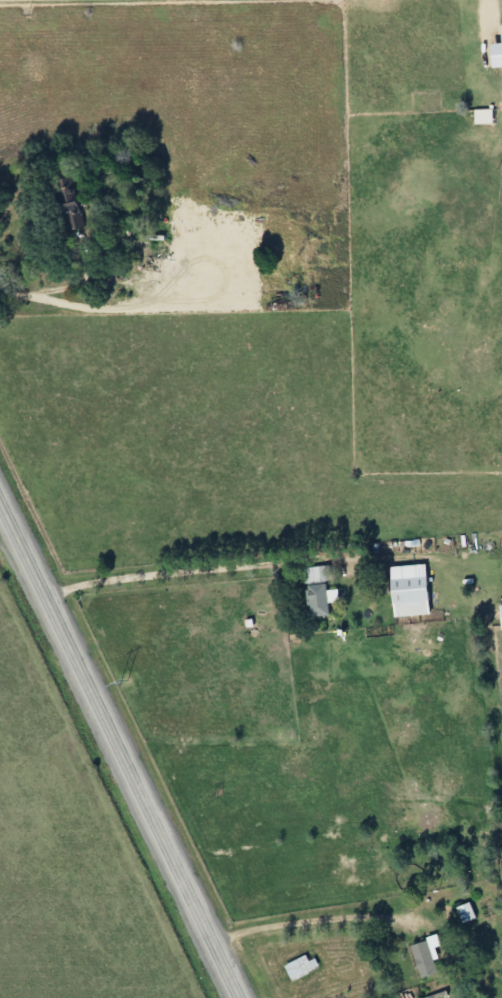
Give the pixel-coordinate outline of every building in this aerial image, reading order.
[(52,179),(60,229),(77,226),(69,176),(52,179)] [(386,565),(387,616),(424,615),(422,564),(386,565)] [(301,566),(303,617),(324,616),(323,601),(333,600),(332,590),(324,590),(323,565),(301,566)] [(471,918),(465,902),(451,907),(457,924),(471,918)] [(432,974),(422,940),(406,945),(415,978),(432,974)] [(280,965),(287,982),(315,968),(308,952),(280,965)]
